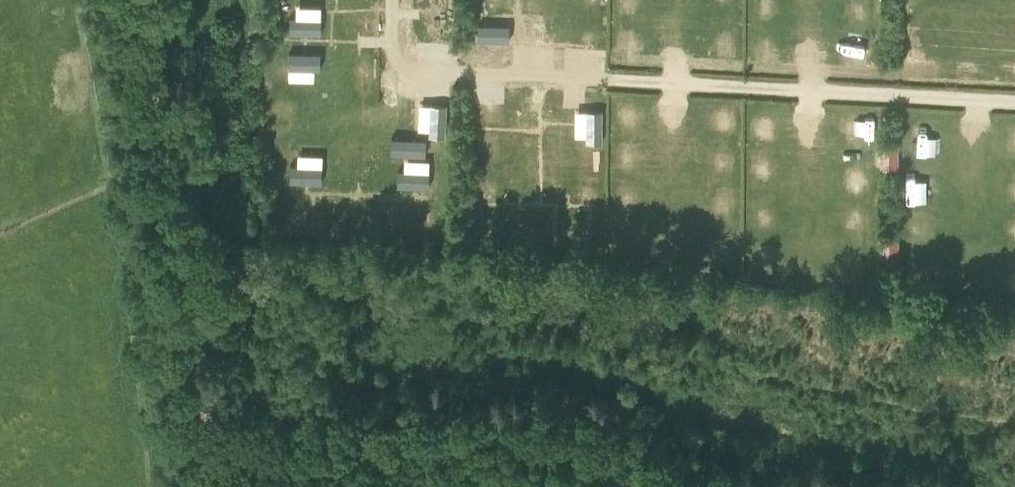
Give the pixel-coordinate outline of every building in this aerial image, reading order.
[(536,30),(485,28),(484,53),(535,54),(536,30)] [(905,167),(904,144),(884,145),(885,168),(905,167)] [(744,260),(744,247),(726,247),(726,259),(744,260)]
